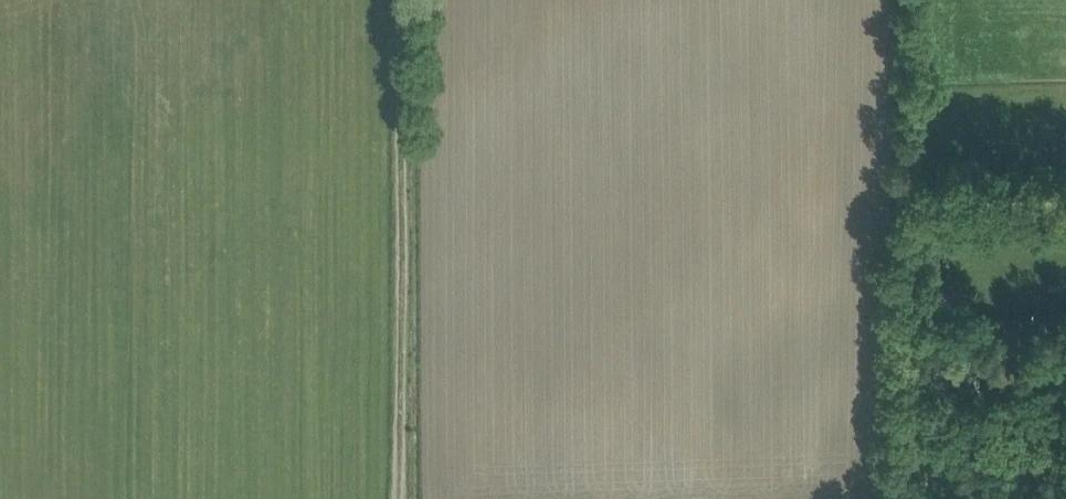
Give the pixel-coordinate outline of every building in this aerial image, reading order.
[(919,195),(920,204),(931,203),(930,195),(919,195)]
